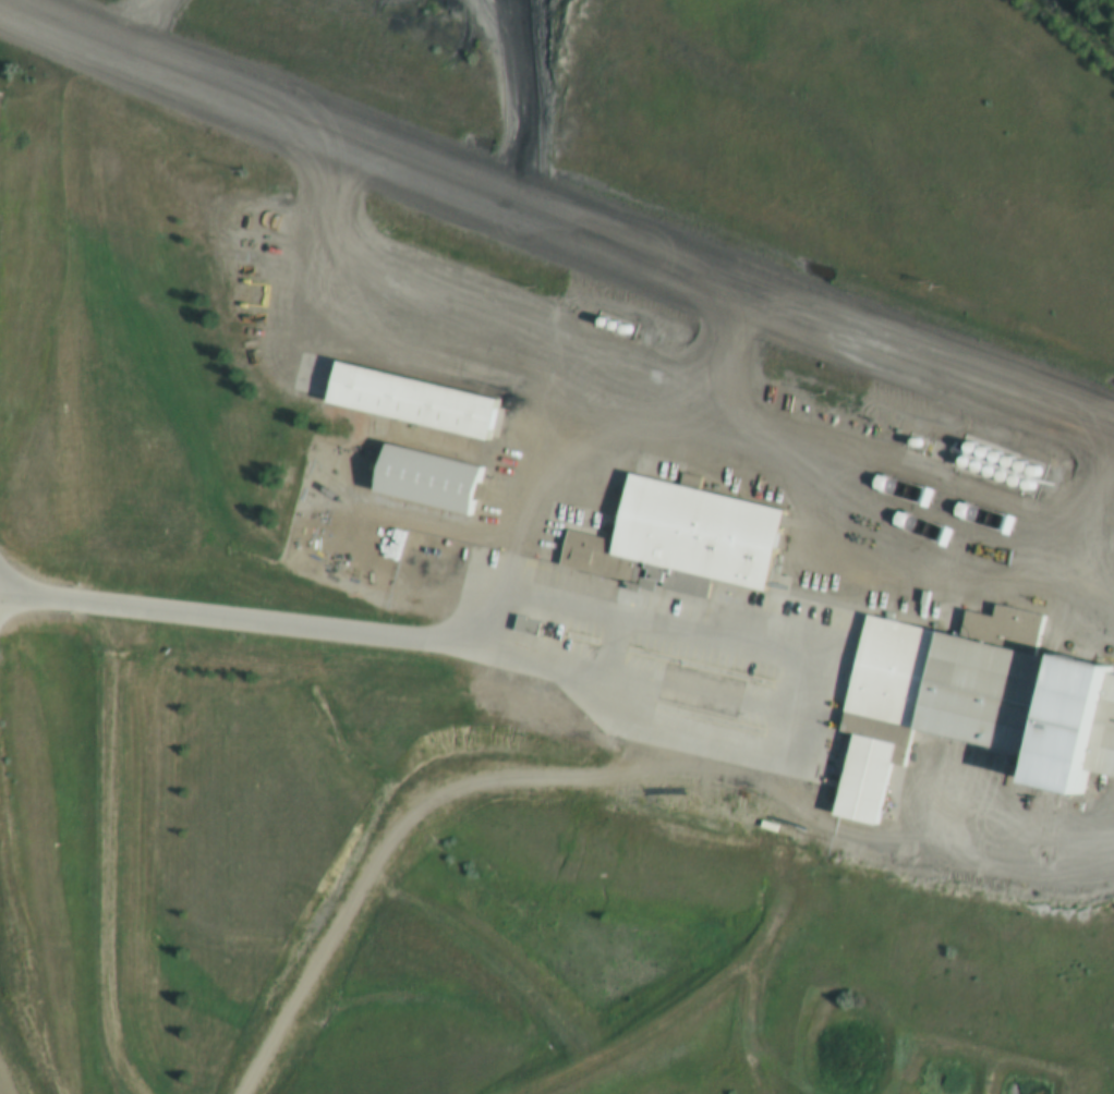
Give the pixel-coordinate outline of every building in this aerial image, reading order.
[(505,435),(512,394),(352,365),(350,374),(342,372),(336,404),(505,435)] [(477,462),(392,442),(381,491),(446,507),(452,480),(472,485),(477,462)] [(566,567),(640,582),(644,564),(779,590),(796,506),(643,476),(630,542),(573,531),(566,567)] [(864,720),(1113,762),(1113,666),(1054,656),(1062,613),(1014,605),(1012,615),(983,610),(979,633),(882,616),(864,720)] [(902,823),(915,741),(873,734),(859,816),(902,823)]
